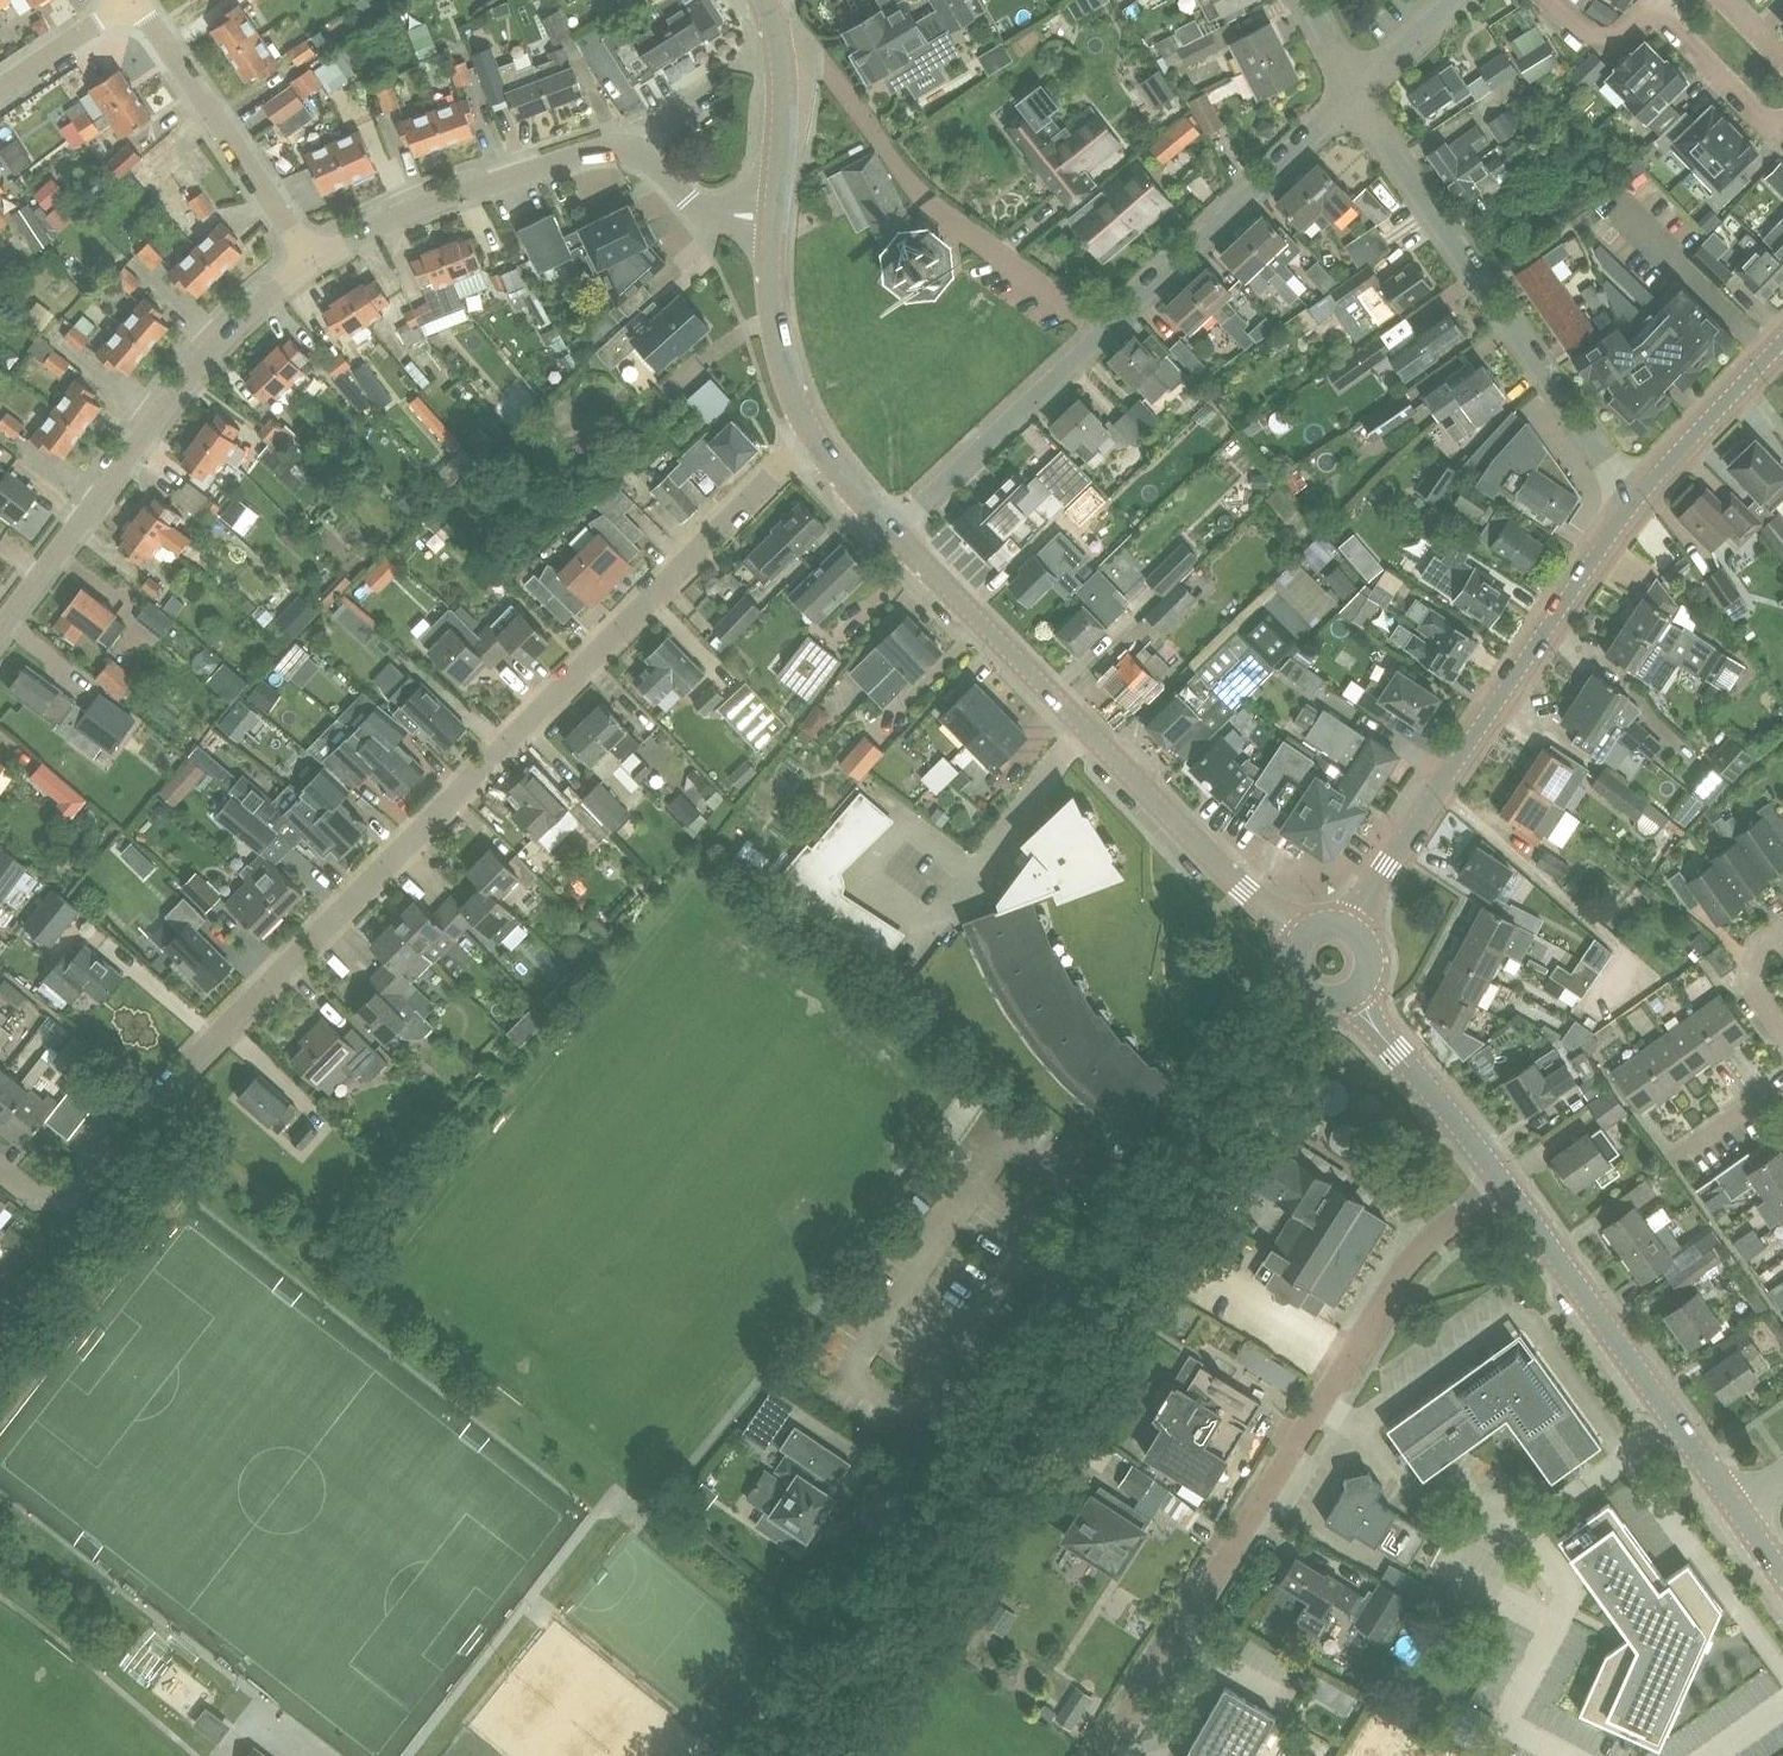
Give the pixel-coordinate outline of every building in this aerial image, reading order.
[(11,3),(9,0),(0,0),(0,10),(11,3)] [(602,37),(633,86),(640,81),(642,83),(658,74),(656,71),(707,38),(710,40),(723,32),(719,25),(723,22),(724,20),(724,18),(723,16),(713,0),(660,0),(602,37)] [(843,31),(856,52),(851,54),(868,81),(874,77),(882,73),(892,91),(908,82),(916,95),(946,77),(938,64),(959,51),(947,31),(929,42),(904,0),(879,0),(885,9),(882,11),(881,9),(843,31)] [(949,31),(976,18),(965,0),(964,1),(963,0),(931,0),(949,31)] [(1106,0),(1072,0),(1067,3),(1076,18),(1106,0)] [(1209,20),(1222,13),(1248,0),(1199,0),(1209,20)] [(1586,13),(1608,27),(1616,15),(1595,0),(1594,0),(1586,13)] [(223,22),(212,29),(229,54),(259,34),(242,8),(238,3),(219,16),(223,22)] [(559,8),(541,18),(555,44),(561,40),(572,35),(573,34),(559,8)] [(33,25),(40,35),(49,29),(42,19),(33,25)] [(1195,21),(1155,42),(1163,56),(1177,49),(1203,36),(1203,35),(1195,21)] [(1270,22),(1230,42),(1244,70),(1284,49),(1270,22)] [(1203,36),(1177,49),(1182,58),(1186,66),(1219,50),(1216,45),(1210,32),(1203,35),(1203,36)] [(259,34),(229,54),(246,79),(257,72),(261,77),(280,64),(276,59),(270,49),(259,34)] [(430,35),(412,42),(418,58),(436,51),(430,35)] [(307,39),(289,52),(298,64),(316,52),(307,39)] [(1522,53),(1514,58),(1530,81),(1539,76),(1552,68),(1560,62),(1545,40),(1522,53)] [(1618,68),(1608,78),(1628,99),(1665,62),(1659,56),(1660,54),(1648,41),(1646,43),(1645,42),(1632,54),(1630,53),(1616,67),(1618,68)] [(1013,59),(1002,42),(990,49),(1001,67),(1013,59)] [(491,46),(471,54),(491,105),(510,97),(512,102),(518,117),(549,106),(534,66),(533,64),(517,71),(514,61),(499,67),(491,46)] [(551,60),(534,66),(549,106),(583,93),(572,65),(570,61),(565,47),(548,52),(551,60)] [(347,49),(341,53),(351,67),(357,63),(347,49)] [(1177,49),(1163,56),(1167,65),(1182,58),(1177,49)] [(1284,49),(1244,70),(1245,71),(1258,97),(1298,76),(1285,51),(1284,49)] [(340,51),(313,69),(323,84),(330,93),(356,74),(351,67),(341,53),(340,51)] [(1502,51),(1478,68),(1492,89),(1494,88),(1494,89),(1515,76),(1514,74),(1517,72),(1502,51)] [(1576,71),(1570,77),(1582,89),(1594,77),(1606,66),(1594,54),(1576,71)] [(466,60),(450,66),(457,86),(473,81),(466,60)] [(1628,99),(1626,100),(1659,134),(1680,114),(1667,100),(1687,81),(1667,60),(1665,62),(1628,99)] [(1560,62),(1552,68),(1557,75),(1565,70),(1560,62)] [(1437,71),(1409,91),(1416,102),(1425,115),(1443,102),(1452,96),(1455,101),(1470,91),(1452,64),(1439,73),(1437,71)] [(311,66),(290,82),(301,97),(323,84),(313,69),(311,66)] [(120,68),(89,89),(98,102),(105,113),(136,91),(120,68)] [(1191,78),(1178,87),(1187,99),(1200,91),(1191,78)] [(284,86),(263,102),(276,120),(304,101),(301,97),(290,82),(284,86)] [(1090,188),(1093,192),(1098,187),(1086,172),(1120,145),(1089,107),(1061,131),(1046,114),(1057,105),(1040,84),(1018,102),(1018,103),(1023,110),(1003,126),(1069,206),(1090,188)] [(378,91),(377,91),(381,102),(384,111),(400,105),(399,102),(393,85),(391,86),(378,91)] [(136,91),(105,113),(122,136),(153,115),(143,102),(136,91)] [(1205,93),(1187,101),(1188,102),(1205,134),(1222,125),(1210,102),(1210,101),(1205,93)] [(462,99),(433,109),(445,143),(474,133),(470,121),(476,119),(468,97),(462,99)] [(77,102),(66,110),(72,119),(87,110),(82,102),(80,100),(77,102)] [(1681,115),(1655,140),(1666,151),(1671,147),(1692,169),(1734,129),(1727,122),(1728,122),(1713,107),(1711,105),(1691,125),(1681,115)] [(403,120),(397,122),(405,144),(411,142),(415,154),(445,143),(433,109),(403,120)] [(87,110),(72,119),(80,131),(94,121),(87,110)] [(1504,111),(1487,123),(1499,142),(1517,129),(1504,111)] [(1188,118),(1170,133),(1182,148),(1201,133),(1188,118)] [(1262,118),(1255,132),(1269,138),(1276,124),(1262,118)] [(61,129),(67,139),(80,131),(73,121),(61,129)] [(94,121),(80,131),(87,141),(101,131),(94,121)] [(1445,141),(1427,154),(1447,182),(1481,158),(1475,149),(1489,142),(1478,124),(1448,145),(1445,141)] [(1518,138),(1503,149),(1515,164),(1542,144),(1530,128),(1518,137),(1518,138)] [(360,129),(333,142),(350,180),(378,168),(370,151),(360,129)] [(1734,129),(1692,169),(1713,191),(1709,195),(1720,207),(1746,182),(1736,172),(1756,152),(1755,151),(1755,150),(1741,135),(1740,136),(1734,129)] [(163,139),(129,168),(148,192),(184,163),(163,139)] [(333,142),(305,154),(322,193),(350,180),(333,142)] [(129,143),(108,163),(120,176),(141,156),(129,143)] [(875,152),(828,176),(856,231),(871,224),(891,263),(900,272),(898,258),(909,245),(923,244),(875,152)] [(1481,158),(1447,182),(1462,202),(1480,189),(1484,198),(1501,186),(1494,177),(1507,168),(1498,157),(1486,165),(1481,158)] [(1096,196),(1068,218),(1104,261),(1172,205),(1136,162),(1101,191),(1098,187),(1093,192),(1096,196)] [(1764,178),(1782,197),(1782,165),(1780,162),(1764,178)] [(1318,163),(1297,182),(1333,219),(1353,200),(1318,163)] [(53,178),(34,195),(47,209),(65,192),(53,178)] [(1297,182),(1276,202),(1301,228),(1312,217),(1323,229),(1333,219),(1297,182)] [(203,191),(189,200),(198,214),(201,218),(209,213),(215,209),(203,191)] [(1665,191),(1652,206),(1691,241),(1705,226),(1665,191)] [(1379,200),(1367,211),(1378,223),(1392,214),(1379,200)] [(29,202),(11,214),(12,216),(28,239),(36,251),(54,239),(29,202)] [(60,203),(46,216),(60,231),(74,219),(60,203)] [(582,259),(575,262),(584,281),(602,272),(617,304),(628,315),(652,294),(642,282),(664,262),(647,243),(654,239),(647,223),(639,227),(629,203),(583,226),(581,227),(589,242),(579,246),(581,250),(578,251),(582,259)] [(1591,204),(1574,219),(1582,230),(1604,216),(1593,206),(1591,204)] [(554,210),(518,227),(539,271),(572,255),(575,262),(582,259),(578,251),(581,250),(579,246),(589,242),(581,227),(580,228),(579,229),(566,235),(563,229),(554,210)] [(8,224),(0,212),(0,230),(8,224)] [(1263,215),(1242,234),(1286,281),(1294,273),(1285,264),(1301,249),(1280,226),(1276,230),(1263,215)] [(1761,240),(1773,252),(1782,261),(1782,217),(1761,240)] [(196,245),(195,246),(220,273),(243,252),(234,242),(239,238),(223,221),(218,225),(217,226),(196,245)] [(1375,226),(1344,246),(1352,258),(1383,237),(1375,226)] [(1734,269),(1746,280),(1745,282),(1764,299),(1782,279),(1782,261),(1773,252),(1761,240),(1760,242),(1749,231),(1739,242),(1750,252),(1734,269)] [(1242,234),(1221,254),(1245,280),(1256,270),(1267,281),(1268,279),(1277,288),(1275,290),(1289,304),(1298,295),(1286,281),(1242,234)] [(441,245),(440,246),(451,274),(453,279),(471,273),(469,267),(481,262),(471,237),(460,242),(458,239),(441,245)] [(1383,237),(1352,258),(1359,268),(1390,248),(1383,237)] [(1542,255),(1516,275),(1533,299),(1560,280),(1550,267),(1570,253),(1561,241),(1542,255)] [(148,242),(137,253),(152,269),(164,257),(148,242)] [(909,245),(898,258),(900,272),(900,273),(910,282),(928,280),(937,269),(935,252),(925,243),(923,244),(909,245)] [(1600,244),(1595,249),(1602,264),(1649,309),(1658,299),(1600,244)] [(1702,244),(1689,257),(1698,266),(1719,286),(1731,273),(1702,244)] [(173,268),(168,272),(184,289),(189,285),(198,294),(220,273),(195,246),(173,268)] [(424,256),(412,260),(427,301),(414,308),(420,322),(422,325),(437,319),(433,310),(461,299),(453,279),(451,274),(440,246),(423,252),(424,256)] [(21,268),(11,253),(0,261),(0,274),(4,280),(21,268)] [(1318,261),(1306,272),(1326,294),(1338,284),(1318,261)] [(1369,265),(1331,291),(1343,307),(1355,298),(1362,294),(1380,321),(1397,309),(1397,310),(1431,287),(1413,262),(1382,284),(1369,265)] [(519,264),(502,271),(507,284),(506,284),(512,297),(524,293),(534,310),(543,325),(551,320),(534,288),(531,289),(519,264)] [(125,266),(114,278),(114,279),(129,292),(130,293),(141,280),(125,266)] [(1207,267),(1185,288),(1210,313),(1222,325),(1221,326),(1230,335),(1231,335),(1245,350),(1255,340),(1243,328),(1232,316),(1237,312),(1225,300),(1232,293),(1207,267)] [(502,271),(491,275),(497,289),(506,284),(507,284),(502,271)] [(1607,278),(1603,282),(1617,317),(1624,312),(1629,320),(1641,311),(1607,278)] [(364,282),(348,292),(367,323),(383,313),(380,307),(390,300),(377,279),(366,285),(364,282)] [(1560,280),(1533,299),(1551,325),(1578,306),(1560,280)] [(1591,284),(1580,291),(1586,300),(1597,292),(1591,284)] [(1618,324),(1572,356),(1585,374),(1587,377),(1588,376),(1595,385),(1597,387),(1605,399),(1629,422),(1640,432),(1657,414),(1656,412),(1681,385),(1683,387),(1700,368),(1699,367),(1714,351),(1715,353),(1733,334),(1681,285),(1664,303),(1669,309),(1641,339),(1645,344),(1636,350),(1618,324)] [(1185,288),(1165,307),(1190,333),(1210,313),(1185,288)] [(334,306),(323,312),(337,334),(347,328),(351,334),(367,323),(348,292),(331,302),(334,306)] [(1597,292),(1586,300),(1591,307),(1602,299),(1597,292)] [(642,309),(596,351),(612,369),(639,344),(660,368),(678,352),(679,354),(710,326),(681,293),(663,310),(652,319),(643,310),(642,309)] [(142,301),(121,324),(149,348),(170,325),(159,316),(163,311),(146,296),(142,301)] [(1578,306),(1551,325),(1569,350),(1570,350),(1596,332),(1595,331),(1578,306)] [(414,308),(404,313),(409,322),(412,326),(420,322),(414,308)] [(608,309),(573,340),(583,352),(619,320),(608,309)] [(1385,332),(1352,355),(1362,370),(1387,353),(1390,357),(1406,380),(1418,371),(1437,358),(1434,354),(1462,334),(1446,311),(1433,321),(1431,319),(1424,325),(1394,345),(1385,332)] [(1388,330),(1396,342),(1421,326),(1413,314),(1388,330)] [(85,317),(78,327),(91,338),(99,329),(85,317)] [(74,324),(63,338),(81,352),(91,338),(78,327),(74,324)] [(101,348),(97,352),(114,368),(119,363),(129,372),(149,348),(121,324),(101,348)] [(556,326),(547,331),(559,352),(567,347),(556,326)] [(1134,336),(1109,359),(1122,373),(1120,375),(1130,385),(1132,384),(1136,388),(1138,386),(1150,399),(1166,385),(1171,391),(1191,372),(1171,351),(1169,353),(1159,362),(1141,343),(1134,336)] [(278,343),(265,357),(291,383),(299,391),(313,377),(308,371),(312,367),(306,360),(310,356),(291,337),(282,347),(278,343)] [(1179,338),(1169,348),(1171,351),(1191,372),(1194,375),(1204,365),(1179,338)] [(505,345),(500,348),(509,359),(513,355),(505,345)] [(53,349),(43,362),(61,376),(71,362),(53,349)] [(342,352),(334,359),(344,371),(351,365),(342,352)] [(254,373),(246,382),(264,401),(272,392),(277,397),(291,383),(265,357),(251,370),(254,373)] [(334,359),(326,366),(335,378),(344,371),(334,359)] [(365,361),(352,371),(366,390),(379,380),(365,361)] [(1461,368),(1423,395),(1439,418),(1449,411),(1450,411),(1462,401),(1495,378),(1488,368),(1484,367),(1482,365),(1474,370),(1471,365),(1463,371),(1461,368)] [(73,383),(54,408),(83,430),(101,405),(91,397),(95,392),(76,378),(73,383)] [(1457,421),(1448,428),(1456,440),(1494,414),(1492,411),(1500,405),(1496,400),(1504,395),(1502,392),(1502,388),(1495,378),(1462,401),(1450,411),(1457,421)] [(710,382),(691,399),(709,419),(728,402),(710,382)] [(1404,392),(1362,420),(1375,441),(1419,412),(1404,392)] [(417,395),(410,401),(454,449),(461,442),(417,395)] [(1079,398),(1052,424),(1087,461),(1099,450),(1095,445),(1108,433),(1119,445),(1126,438),(1130,442),(1144,429),(1125,411),(1113,424),(1108,419),(1104,424),(1079,398)] [(1138,398),(1125,411),(1144,429),(1157,416),(1138,398)] [(36,433),(32,438),(51,452),(54,447),(64,454),(83,430),(54,408),(36,433)] [(1512,410),(1457,469),(1531,518),(1532,518),(1550,530),(1550,529),(1546,526),(1553,516),(1559,520),(1577,495),(1561,483),(1565,477),(1542,452),(1544,449),(1521,416),(1512,410)] [(0,420),(0,427),(15,437),(24,424),(7,411),(0,420)] [(208,420),(197,435),(226,457),(237,442),(233,438),(241,428),(219,412),(212,422),(208,420)] [(271,417),(265,425),(276,435),(283,427),(271,417)] [(677,465),(651,490),(681,521),(707,496),(687,476),(700,464),(720,484),(759,447),(732,419),(714,437),(708,430),(679,458),(681,461),(677,465)] [(269,443),(257,456),(296,491),(304,482),(300,478),(305,471),(303,470),(272,439),(275,436),(276,435),(265,425),(257,433),(269,443)] [(188,453),(181,463),(202,479),(209,469),(214,473),(226,457),(197,435),(185,451),(188,453)] [(1728,460),(1730,462),(1728,464),(1758,497),(1748,506),(1763,521),(1766,524),(1776,516),(1771,510),(1782,498),(1782,468),(1755,438),(1742,451),(1740,448),(1728,460)] [(955,524),(986,555),(999,543),(1012,556),(1092,479),(1062,449),(1035,475),(1039,479),(1029,488),(1013,472),(983,502),(980,500),(955,524)] [(464,450),(439,472),(451,485),(476,463),(464,450)] [(589,450),(582,465),(599,472),(606,457),(589,450)] [(638,459),(603,492),(623,511),(648,487),(639,478),(648,469),(638,459)] [(1440,459),(1419,489),(1437,501),(1457,471),(1440,459)] [(18,519),(38,492),(8,471),(1,465),(0,466),(0,505),(18,519)] [(1297,470),(1285,479),(1295,492),(1307,483),(1297,470)] [(1250,475),(1251,487),(1268,487),(1268,475),(1250,475)] [(1378,481),(1366,493),(1374,502),(1386,490),(1378,481)] [(1467,482),(1452,502),(1486,527),(1479,536),(1479,537),(1524,569),(1543,542),(1527,531),(1529,528),(1497,509),(1501,504),(1489,495),(1467,482)] [(1089,488),(1068,508),(1080,520),(1101,500),(1089,488)] [(1706,489),(1678,517),(1710,548),(1723,535),(1737,548),(1739,545),(1751,533),(1763,521),(1748,506),(1746,504),(1743,501),(1731,513),(1722,504),(1706,489)] [(596,533),(578,551),(612,584),(623,573),(620,568),(640,548),(633,541),(613,521),(623,511),(603,492),(593,501),(604,513),(591,521),(596,533)] [(146,504),(134,519),(164,541),(179,552),(190,537),(175,526),(182,515),(156,496),(149,506),(146,504)] [(209,496),(202,505),(215,514),(221,506),(209,496)] [(238,496),(222,517),(247,536),(263,514),(238,496)] [(773,529),(742,559),(766,584),(796,554),(798,556),(827,527),(800,500),(771,528),(773,529)] [(202,505),(195,513),(209,522),(215,514),(202,505)] [(436,508),(426,519),(436,530),(447,519),(436,508)] [(1758,530),(1782,561),(1782,521),(1778,514),(1776,516),(1766,524),(1758,530)] [(126,537),(118,547),(140,563),(147,553),(149,555),(152,557),(164,541),(134,519),(123,535),(126,537)] [(1315,523),(1303,533),(1311,542),(1322,532),(1315,523)] [(1068,566),(1066,565),(1076,555),(1072,552),(1078,546),(1065,533),(1058,540),(1060,542),(1054,549),(1048,543),(1036,555),(1034,552),(1018,568),(1021,571),(1010,582),(1031,603),(1051,583),(1068,566)] [(1339,548),(1367,580),(1381,567),(1354,535),(1339,548)] [(1321,541),(1303,558),(1316,571),(1334,555),(1321,541)] [(1182,542),(1145,580),(1160,594),(1197,557),(1182,542)] [(811,574),(800,584),(826,611),(837,600),(838,602),(869,572),(840,543),(810,573),(811,574)] [(1437,556),(1422,577),(1489,622),(1492,618),(1495,618),(1499,612),(1499,608),(1507,594),(1491,583),(1494,580),(1477,568),(1476,569),(1463,561),(1467,554),(1452,544),(1442,559),(1437,556)] [(1087,574),(1095,552),(1082,548),(1074,569),(1087,574)] [(385,551),(362,575),(376,589),(400,565),(385,551)] [(529,578),(524,583),(534,593),(545,603),(555,593),(574,611),(575,613),(595,593),(600,596),(612,584),(578,551),(559,570),(548,563),(539,578),(534,573),(529,578)] [(1686,560),(1660,578),(1681,607),(1706,588),(1686,560)] [(1338,563),(1323,576),(1342,598),(1357,586),(1338,563)] [(1086,601),(1056,631),(1079,654),(1108,625),(1107,625),(1119,612),(1125,606),(1112,593),(1117,587),(1097,567),(1082,581),(1074,589),(1086,601)] [(1720,567),(1704,578),(1722,605),(1738,593),(1720,567)] [(149,576),(141,586),(154,595),(161,585),(149,576)] [(1642,596),(1623,624),(1652,642),(1656,637),(1670,646),(1682,628),(1668,619),(1670,614),(1677,604),(1655,576),(1642,596)] [(711,578),(705,584),(705,591),(707,593),(710,595),(716,594),(722,587),(721,582),(719,580),(717,578),(711,578)] [(1180,580),(1144,615),(1161,631),(1196,596),(1180,580)] [(1377,583),(1369,595),(1385,606),(1394,594),(1377,583)] [(83,587),(54,626),(74,641),(85,627),(110,646),(126,625),(114,616),(117,613),(83,587)] [(1176,690),(1144,722),(1176,754),(1194,736),(1201,744),(1236,709),(1235,707),(1274,668),(1273,666),(1298,641),(1312,626),(1277,590),(1263,606),(1199,671),(1198,670),(1177,691),(1176,690)] [(1360,591),(1339,612),(1352,620),(1368,596),(1360,591)] [(173,594),(163,607),(175,616),(185,604),(173,594)] [(719,633),(710,642),(720,652),(729,643),(747,625),(761,609),(746,594),(713,627),(719,633)] [(300,595),(276,619),(294,636),(317,612),(300,595)] [(248,597),(241,604),(250,613),(257,606),(248,597)] [(1417,599),(1407,614),(1415,619),(1436,633),(1432,638),(1464,660),(1476,641),(1429,607),(1417,599)] [(150,600),(135,619),(160,638),(161,636),(174,620),(174,619),(150,600)] [(344,602),(333,613),(365,644),(378,630),(344,602)] [(450,606),(418,639),(430,650),(459,679),(465,684),(478,671),(486,662),(491,667),(501,657),(478,633),(464,618),(450,606)] [(488,623),(478,633),(501,657),(511,646),(527,663),(549,639),(520,611),(508,623),(499,614),(489,624),(488,623)] [(878,645),(850,672),(869,691),(897,664),(892,659),(922,629),(908,615),(877,645),(878,645)] [(1399,623),(1390,636),(1452,678),(1464,660),(1432,638),(1429,643),(1399,623)] [(1607,648),(1604,653),(1633,672),(1644,679),(1661,653),(1664,655),(1670,646),(1656,637),(1652,642),(1623,624),(1616,635),(1611,635),(1605,644),(1607,648)] [(1670,646),(1664,655),(1701,679),(1705,674),(1729,690),(1745,667),(1684,626),(1682,628),(1670,646)] [(897,664),(869,691),(883,706),(910,679),(911,680),(942,649),(922,629),(892,659),(897,664)] [(808,635),(777,675),(810,701),(841,660),(808,635)] [(650,664),(634,680),(657,702),(674,685),(683,693),(703,672),(694,664),(695,663),(667,637),(646,659),(650,664)] [(297,641),(275,667),(289,679),(291,677),(309,655),(311,653),(297,641)] [(206,646),(202,652),(217,663),(212,671),(214,672),(211,676),(235,696),(236,697),(250,682),(222,658),(206,646)] [(1121,667),(1107,680),(1129,702),(1139,692),(1142,695),(1156,681),(1170,666),(1155,652),(1152,654),(1143,646),(1132,657),(1128,654),(1118,664),(1121,667)] [(1294,656),(1307,666),(1314,657),(1301,647),(1294,656)] [(1289,654),(1276,669),(1285,675),(1313,693),(1324,677),(1307,666),(1295,658),(1293,656),(1289,654)] [(112,657),(95,677),(119,699),(137,679),(112,657)] [(309,685),(328,671),(321,662),(302,675),(309,685)] [(26,665),(9,689),(42,712),(43,713),(58,724),(75,701),(60,689),(26,665)] [(405,668),(384,689),(396,702),(418,680),(405,668)] [(1365,688),(1356,701),(1385,721),(1394,707),(1401,712),(1421,725),(1429,714),(1434,712),(1438,706),(1437,701),(1440,697),(1399,669),(1387,687),(1372,677),(1365,688)] [(1592,671),(1576,696),(1624,729),(1640,744),(1650,734),(1633,719),(1642,708),(1628,694),(1592,671)] [(746,680),(717,707),(758,749),(782,727),(786,722),(785,722),(746,680)] [(941,715),(967,742),(1001,707),(975,681),(941,715)] [(260,682),(249,698),(262,706),(272,690),(260,682)] [(711,684),(693,702),(705,714),(724,696),(711,684)] [(402,706),(394,713),(413,732),(419,725),(431,736),(432,735),(445,747),(454,738),(458,739),(465,732),(464,728),(466,726),(440,700),(439,701),(422,685),(402,706)] [(1710,686),(1701,699),(1714,707),(1722,694),(1710,686)] [(275,691),(265,703),(282,719),(293,707),(275,691)] [(98,693),(73,727),(109,753),(134,720),(98,693)] [(1576,696),(1560,720),(1578,731),(1571,741),(1602,761),(1617,738),(1633,752),(1636,748),(1640,744),(1624,729),(1576,696)] [(600,702),(582,720),(623,760),(640,742),(628,730),(600,702)] [(799,727),(798,729),(799,730),(800,728),(811,736),(829,713),(817,704),(799,727)] [(377,705),(354,733),(365,742),(369,745),(370,744),(410,782),(423,769),(395,742),(397,740),(391,735),(400,724),(377,705)] [(1001,707),(967,742),(993,768),(1027,733),(1001,707)] [(1324,708),(1306,735),(1350,764),(1344,773),(1347,775),(1342,783),(1344,788),(1366,803),(1398,755),(1371,737),(1370,739),(1324,708)] [(229,711),(219,724),(238,739),(248,726),(229,711)] [(582,720),(564,737),(605,778),(623,760),(582,720)] [(338,745),(321,762),(325,766),(349,789),(365,773),(393,800),(410,782),(370,744),(369,745),(365,742),(354,733),(352,731),(338,745)] [(1732,736),(1711,760),(1733,780),(1754,756),(1732,736)] [(865,737),(842,763),(859,779),(882,753),(865,737)] [(1222,737),(1190,767),(1220,798),(1235,814),(1257,781),(1264,770),(1247,759),(1240,765),(1231,756),(1236,751),(1222,737)] [(1250,816),(1246,823),(1275,842),(1284,829),(1323,855),(1333,853),(1352,825),(1362,831),(1369,819),(1359,813),(1366,803),(1344,788),(1342,783),(1347,775),(1344,773),(1343,775),(1286,737),(1280,746),(1264,770),(1257,781),(1268,789),(1258,804),(1254,801),(1246,813),(1250,816)] [(199,741),(188,756),(201,767),(206,762),(202,759),(209,750),(199,741)] [(1543,746),(1521,779),(1523,780),(1522,782),(1550,800),(1564,810),(1590,770),(1587,768),(1563,753),(1560,757),(1543,746)] [(1676,750),(1669,760),(1687,774),(1694,765),(1676,750)] [(944,754),(921,777),(928,785),(950,761),(944,754)] [(170,777),(158,791),(174,805),(186,791),(204,770),(201,767),(188,756),(170,777)] [(642,758),(629,769),(639,781),(640,781),(651,770),(652,769),(642,758)] [(950,761),(928,785),(936,793),(950,780),(959,771),(950,761)] [(43,762),(31,776),(61,803),(74,788),(43,762)] [(1708,762),(1687,785),(1707,804),(1729,781),(1708,762)] [(325,766),(300,792),(303,794),(311,802),(313,801),(352,840),(367,826),(339,799),(349,789),(325,766)] [(1604,766),(1590,784),(1634,818),(1641,809),(1647,802),(1612,773),(1613,773),(1604,766)] [(531,768),(511,789),(523,802),(511,814),(536,839),(558,817),(568,807),(601,841),(613,828),(614,829),(616,827),(584,796),(582,797),(569,783),(557,795),(531,768)] [(694,768),(687,774),(705,793),(712,787),(694,768)] [(959,771),(950,780),(959,789),(971,777),(962,768),(959,771)] [(242,775),(230,789),(266,820),(278,806),(242,775)] [(1521,779),(1500,812),(1516,823),(1513,828),(1537,844),(1543,834),(1547,836),(1564,810),(1550,800),(1522,782),(1523,780),(1521,779)] [(599,780),(584,796),(616,827),(631,812),(599,780)] [(861,792),(851,803),(880,828),(891,818),(861,792)] [(681,793),(668,805),(689,826),(701,813),(681,793)] [(234,794),(216,816),(261,853),(279,831),(234,794)] [(303,794),(283,815),(324,855),(330,848),(338,855),(352,840),(313,801),(311,802),(303,794)] [(975,925),(993,966),(1015,1005),(1041,1040),(1070,1074),(1102,1103),(1125,1120),(1130,1125),(1120,1137),(1110,1150),(1120,1157),(1135,1135),(1140,1129),(1147,1119),(1173,1079),(1172,1079),(1163,1071),(1162,1073),(1157,1073),(1134,1048),(1133,1049),(1128,1049),(1107,1022),(1106,1023),(1101,1022),(1083,993),(1081,994),(1077,992),(1062,961),(1060,962),(1056,960),(1044,928),(1043,929),(1038,926),(1033,903),(1032,903),(1031,896),(1057,890),(1059,896),(1122,872),(1103,848),(1104,843),(1105,843),(1093,823),(1092,823),(1087,822),(1073,795),(1025,841),(1033,850),(997,898),(1000,905),(997,906),(998,909),(1003,914),(975,925)] [(1724,820),(1765,876),(1782,864),(1782,846),(1779,840),(1782,837),(1782,821),(1768,801),(1756,809),(1761,816),(1743,830),(1732,814),(1724,820)] [(159,802),(151,808),(152,819),(161,823),(170,817),(169,806),(159,802)] [(1647,802),(1641,809),(1663,827),(1666,824),(1669,819),(1647,802)] [(851,803),(842,814),(870,838),(880,828),(851,803)] [(938,810),(932,818),(942,826),(948,818),(938,810)] [(842,814),(833,825),(860,849),(870,838),(842,814)] [(1729,845),(1711,859),(1713,863),(1714,862),(1741,900),(1768,880),(1765,876),(1724,820),(1721,815),(1712,822),(1729,845)] [(1663,827),(1655,837),(1662,844),(1673,830),(1666,824),(1663,827)] [(833,825),(823,836),(849,859),(860,849),(833,825)] [(823,836),(813,847),(839,869),(849,859),(823,836)] [(132,864),(143,852),(131,840),(120,852),(132,864)] [(809,843),(799,855),(828,879),(839,869),(813,847),(809,843)] [(1477,845),(1457,875),(1491,898),(1511,868),(1477,845)] [(490,846),(468,869),(482,883),(482,884),(497,899),(499,897),(519,876),(529,886),(539,875),(517,853),(507,863),(490,846)] [(744,857),(762,871),(771,859),(753,846),(744,857)] [(0,853),(0,892),(7,896),(26,871),(28,868),(3,849),(0,853)] [(1544,850),(1535,864),(1561,880),(1570,866),(1544,850)] [(240,871),(239,875),(247,883),(248,884),(280,915),(303,891),(281,869),(280,870),(271,861),(264,853),(252,864),(249,863),(240,871)] [(799,855),(770,889),(804,918),(829,887),(828,886),(827,880),(828,879),(799,855)] [(1679,870),(1667,878),(1689,909),(1701,901),(1717,923),(1744,904),(1741,900),(1714,862),(1713,863),(1688,881),(1679,870)] [(196,872),(182,886),(206,909),(220,895),(196,872)] [(1644,882),(1638,889),(1649,899),(1655,892),(1644,882)] [(247,883),(227,904),(259,936),(280,915),(248,884),(247,883)] [(452,894),(440,906),(463,929),(474,918),(490,934),(497,941),(520,918),(513,911),(499,897),(497,899),(482,884),(462,904),(452,894)] [(829,887),(804,918),(815,928),(819,923),(841,895),(829,887)] [(552,904),(574,923),(586,909),(565,890),(552,904)] [(55,891),(27,925),(51,945),(79,909),(55,891)] [(841,895),(819,923),(831,932),(853,902),(841,895)] [(1493,896),(1487,907),(1517,923),(1526,928),(1535,932),(1541,920),(1510,903),(1509,905),(1493,896)] [(184,897),(165,916),(181,932),(166,947),(181,962),(178,965),(190,977),(193,974),(208,989),(218,979),(221,982),(232,971),(229,968),(231,966),(195,931),(207,919),(184,897)] [(1616,922),(1632,903),(1625,897),(1609,916),(1616,922)] [(415,899),(392,922),(421,951),(422,950),(432,960),(463,929),(440,906),(432,914),(415,899)] [(853,902),(831,932),(843,940),(865,910),(853,902)] [(1482,904),(1467,933),(1502,952),(1517,923),(1487,907),(1482,904)] [(865,910),(843,940),(855,949),(877,918),(865,910)] [(593,917),(587,925),(609,945),(629,918),(622,913),(608,931),(593,917)] [(877,918),(855,949),(866,957),(889,926),(877,918)] [(26,927),(19,921),(13,928),(20,934),(26,927)] [(392,922),(372,943),(388,959),(377,970),(406,999),(408,998),(417,988),(411,981),(432,960),(422,950),(421,951),(392,922)] [(889,926),(866,957),(878,966),(902,935),(889,926)] [(1701,932),(1690,943),(1702,956),(1713,946),(1701,932)] [(1467,933),(1453,959),(1488,978),(1502,952),(1467,933)] [(65,953),(44,980),(70,1000),(82,986),(101,1000),(122,974),(85,944),(73,959),(65,953)] [(1719,944),(1705,955),(1720,975),(1734,965),(1719,944)] [(1453,959),(1439,986),(1475,1004),(1488,978),(1453,959)] [(1557,964),(1549,977),(1564,987),(1571,976),(1572,974),(1557,964)] [(376,991),(355,1012),(385,1042),(399,1029),(408,1038),(423,1038),(434,1026),(417,1009),(418,1008),(408,998),(406,999),(377,970),(366,981),(376,991)] [(1571,976),(1564,987),(1578,997),(1580,998),(1588,987),(1571,976)] [(1549,977),(1543,986),(1558,996),(1564,987),(1549,977)] [(1439,986),(1425,1011),(1454,1026),(1449,1037),(1461,1050),(1473,1038),(1464,1025),(1475,1004),(1439,986)] [(1656,993),(1646,1000),(1656,1012),(1665,1006),(1656,993)] [(1720,993),(1693,1013),(1723,1056),(1735,1047),(1733,1044),(1748,1033),(1720,993)] [(534,1007),(508,1033),(520,1045),(546,1019),(534,1007)] [(1693,1013),(1665,1032),(1694,1072),(1708,1062),(1710,1065),(1723,1056),(1693,1013)] [(1575,1020),(1561,1040),(1574,1048),(1595,1033),(1575,1020)] [(309,1048),(295,1063),(320,1088),(341,1067),(346,1072),(351,1075),(357,1074),(362,1072),(371,1081),(387,1064),(353,1031),(344,1041),(323,1022),(303,1042),(309,1048)] [(0,1029),(0,1048),(12,1033),(3,1026),(0,1029)] [(1665,1032),(1638,1051),(1669,1094),(1682,1085),(1679,1082),(1694,1072),(1665,1032)] [(48,1049),(42,1057),(50,1063),(56,1056),(48,1049)] [(1638,1051),(1610,1071),(1639,1111),(1654,1100),(1656,1103),(1669,1094),(1638,1051)] [(1584,1053),(1572,1061),(1584,1080),(1578,1084),(1587,1099),(1607,1086),(1598,1071),(1596,1072),(1584,1053)] [(0,1077),(0,1118),(4,1121),(29,1089),(30,1089),(38,1080),(37,1079),(50,1063),(42,1057),(20,1084),(4,1071),(0,1077)] [(1534,1060),(1503,1081),(1525,1114),(1576,1080),(1564,1063),(1544,1076),(1534,1060)] [(259,1073),(238,1097),(269,1125),(270,1124),(278,1132),(298,1109),(290,1101),(291,1101),(259,1073)] [(81,1075),(72,1087),(96,1106),(105,1094),(81,1075)] [(1609,1086),(1585,1103),(1605,1129),(1628,1111),(1609,1086)] [(72,1087),(63,1098),(87,1117),(96,1106),(72,1087)] [(0,1126),(0,1130),(23,1148),(45,1120),(54,1109),(59,1103),(47,1094),(43,1100),(30,1089),(29,1089),(4,1121),(0,1126)] [(59,1103),(54,1109),(78,1128),(87,1117),(63,1098),(59,1103)] [(54,1109),(45,1120),(69,1139),(78,1128),(54,1109)] [(306,1120),(290,1138),(303,1149),(318,1131),(306,1120)] [(1588,1130),(1552,1156),(1562,1169),(1561,1174),(1566,1182),(1572,1183),(1575,1187),(1610,1162),(1621,1154),(1609,1139),(1600,1126),(1590,1133),(1588,1130)] [(1265,1284),(1274,1289),(1276,1296),(1283,1301),(1289,1299),(1299,1305),(1300,1303),(1316,1314),(1327,1298),(1336,1303),(1388,1221),(1379,1216),(1362,1205),(1365,1201),(1280,1147),(1255,1186),(1294,1211),(1254,1274),(1266,1282),(1265,1284)] [(1716,1175),(1724,1187),(1731,1196),(1732,1197),(1755,1181),(1765,1196),(1782,1183),(1782,1152),(1780,1147),(1775,1151),(1753,1166),(1745,1154),(1744,1154),(1716,1175)] [(1603,1226),(1623,1255),(1666,1225),(1664,1223),(1671,1217),(1662,1205),(1644,1218),(1636,1207),(1657,1193),(1647,1179),(1616,1202),(1623,1212),(1603,1226)] [(1782,1220),(1782,1219),(1782,1183),(1765,1196),(1782,1220)] [(1709,1211),(1731,1196),(1724,1187),(1703,1202),(1709,1211)] [(912,1197),(909,1200),(924,1212),(927,1208),(931,1204),(916,1192),(912,1197)] [(8,1203),(0,1196),(0,1212),(8,1203)] [(1201,1237),(1213,1246),(1227,1225),(1215,1217),(1201,1237)] [(1764,1221),(1732,1244),(1738,1253),(1758,1238),(1770,1230),(1764,1221)] [(1666,1225),(1623,1255),(1641,1280),(1661,1265),(1670,1278),(1703,1255),(1691,1236),(1679,1244),(1666,1225)] [(1758,1238),(1738,1253),(1744,1262),(1764,1248),(1758,1238)] [(1686,1300),(1665,1315),(1687,1346),(1720,1323),(1703,1298),(1716,1289),(1709,1278),(1718,1271),(1714,1266),(1719,1262),(1712,1252),(1672,1281),(1686,1300)] [(1766,1292),(1773,1303),(1782,1296),(1782,1280),(1766,1292)] [(1756,1291),(1747,1298),(1758,1313),(1767,1307),(1756,1291)] [(1773,1303),(1779,1310),(1782,1307),(1782,1296),(1773,1303)] [(1759,1315),(1780,1344),(1782,1342),(1782,1330),(1768,1309),(1759,1315)] [(1706,1370),(1726,1398),(1757,1376),(1756,1375),(1769,1365),(1741,1327),(1720,1341),(1729,1354),(1706,1370)] [(1507,1415),(1551,1478),(1602,1443),(1537,1350),(1529,1355),(1520,1342),(1500,1356),(1494,1349),(1388,1423),(1423,1474),(1507,1415)] [(1214,1373),(1201,1364),(1186,1388),(1177,1383),(1176,1386),(1172,1383),(1166,1394),(1167,1394),(1159,1406),(1152,1416),(1164,1424),(1146,1454),(1207,1491),(1245,1428),(1221,1413),(1237,1387),(1223,1378),(1225,1376),(1216,1370),(1214,1373)] [(759,1409),(746,1428),(768,1443),(781,1424),(759,1409)] [(765,1470),(747,1498),(765,1510),(771,1514),(761,1529),(777,1539),(779,1535),(795,1546),(803,1534),(807,1536),(833,1496),(829,1493),(831,1492),(833,1493),(849,1468),(847,1467),(850,1462),(793,1424),(778,1447),(788,1454),(786,1456),(785,1455),(775,1470),(793,1482),(790,1486),(765,1470)] [(1066,1537),(1116,1570),(1158,1504),(1189,1526),(1197,1513),(1133,1463),(1117,1486),(1138,1499),(1133,1506),(1100,1484),(1066,1537)] [(1346,1483),(1325,1519),(1351,1536),(1354,1530),(1375,1543),(1408,1565),(1428,1533),(1374,1497),(1383,1484),(1370,1477),(1368,1469),(1361,1470),(1360,1466),(1351,1468),(1352,1473),(1344,1475),(1346,1483)] [(703,1511),(688,1499),(681,1509),(696,1520),(703,1511)] [(1608,1502),(1558,1538),(1628,1637),(1605,1653),(1579,1712),(1659,1747),(1721,1608),(1688,1562),(1663,1579),(1608,1502)] [(1282,1578),(1280,1581),(1309,1599),(1295,1621),(1319,1637),(1330,1620),(1321,1615),(1331,1599),(1358,1616),(1355,1622),(1381,1639),(1407,1598),(1380,1581),(1372,1592),(1369,1590),(1364,1597),(1325,1573),(1324,1574),(1295,1556),(1290,1565),(1286,1562),(1278,1575),(1282,1578)] [(1407,1593),(1412,1595),(1430,1605),(1438,1591),(1415,1579),(1407,1593)] [(1405,1609),(1424,1618),(1430,1605),(1412,1595),(1405,1609)] [(985,1624),(1003,1635),(1017,1614),(999,1603),(985,1624)] [(998,1674),(995,1679),(997,1681),(996,1683),(1003,1688),(1023,1704),(1052,1723),(1055,1718),(1061,1708),(1049,1701),(1046,1706),(1029,1694),(998,1674)] [(1348,1713),(1358,1697),(1318,1674),(1309,1691),(1348,1713)] [(1075,1685),(1061,1708),(1055,1718),(1071,1729),(1093,1696),(1075,1685)] [(1276,1715),(1225,1685),(1190,1746),(1195,1750),(1191,1755),(1252,1755),(1276,1715)] [(1470,1703),(1451,1737),(1474,1749),(1492,1715),(1470,1703)] [(206,1710),(196,1724),(217,1739),(227,1726),(206,1710)] [(1430,1738),(1424,1751),(1432,1755),(1439,1742),(1430,1738)] [(1432,1755),(1434,1755),(1442,1755),(1447,1747),(1439,1742),(1432,1755)] [(247,1755),(266,1755),(254,1747),(247,1755)]
